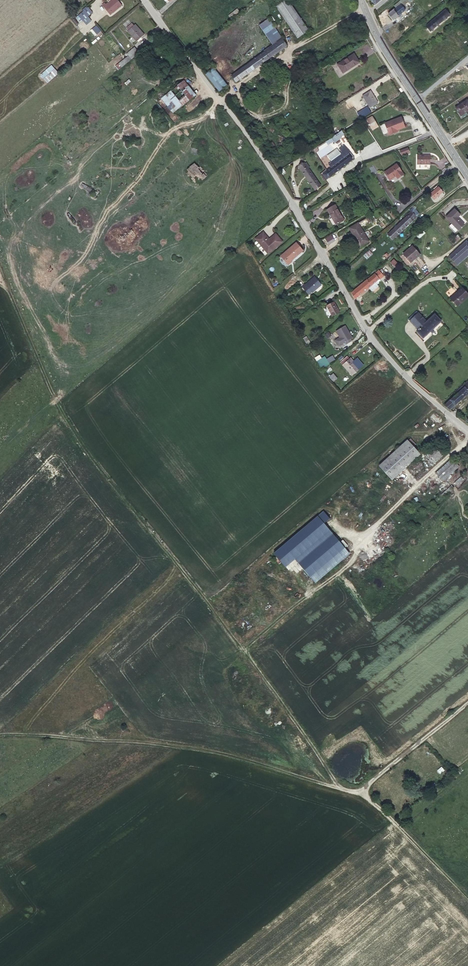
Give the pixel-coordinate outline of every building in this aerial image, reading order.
[(113,13),(122,5),(117,0),(111,0),(106,4),(107,5),(104,7),(109,14),(112,11),(113,13)] [(308,30),(288,0),(286,0),(276,6),(298,38),(308,30)] [(402,7),(408,2),(409,3),(412,0),(401,0),(394,6),(396,8),(401,5),(402,7)] [(405,10),(402,7),(401,5),(396,8),(388,15),(393,20),(405,10)] [(80,22),(92,12),(88,7),(76,17),(80,22)] [(446,18),(442,13),(426,26),(430,31),(446,18)] [(273,45),(282,39),(269,19),(259,25),(273,45)] [(136,41),(144,34),(135,24),(134,25),(132,23),(127,28),(128,30),(127,31),(136,41)] [(95,36),(101,31),(96,25),(90,30),(95,36)] [(287,46),(282,39),(273,45),(264,52),(232,76),(236,82),(269,59),(287,46)] [(129,55),(132,59),(139,53),(134,47),(127,54),(129,55)] [(343,73),(359,62),(354,54),(338,64),(343,73)] [(122,60),(125,64),(132,59),(129,55),(122,60)] [(118,70),(125,64),(122,60),(115,66),(116,66),(118,70)] [(47,83),(58,73),(52,65),(41,75),(47,83)] [(213,68),(206,75),(219,91),(227,85),(213,68)] [(178,109),(192,97),(180,83),(166,94),(178,109)] [(370,107),(378,102),(370,91),(363,96),(364,97),(362,98),(365,104),(367,102),(370,107)] [(467,111),(467,101),(467,100),(455,108),(461,116),(467,111)] [(360,118),(370,112),(368,109),(367,109),(367,108),(368,108),(367,107),(361,110),(360,108),(356,110),(360,118)] [(372,117),(368,119),(374,129),(378,126),(372,117)] [(389,135),(395,133),(394,131),(397,130),(405,127),(401,117),(385,123),(389,135)] [(337,134),(334,135),(335,136),(332,138),(333,140),(336,138),(336,139),(343,134),(341,131),(337,134)] [(332,138),(317,147),(320,152),(328,148),(326,145),(334,141),(332,138)] [(329,164),(331,167),(323,174),(327,179),(354,158),(350,152),(350,153),(344,145),(340,149),(341,151),(340,152),(341,154),(337,157),(331,162),(329,164)] [(430,164),(430,155),(417,155),(417,164),(430,164)] [(189,161),(173,176),(183,187),(199,173),(189,161)] [(315,190),(321,186),(305,163),(299,167),(315,190)] [(398,178),(403,174),(396,164),(384,172),(390,180),(396,176),(398,178)] [(443,192),(439,187),(430,194),(434,199),(443,192)] [(336,224),(344,220),(335,205),(327,210),(336,224)] [(411,211),(416,216),(419,214),(413,207),(410,209),(411,211)] [(458,230),(464,224),(458,217),(460,215),(455,209),(446,217),(452,223),(449,226),(455,232),(458,230)] [(412,221),(416,216),(411,211),(407,215),(408,216),(388,235),(392,240),(412,221)] [(366,237),(370,234),(368,230),(364,233),(361,228),(369,222),(366,218),(349,228),(360,246),(369,241),(366,237)] [(276,234),(269,240),(268,240),(266,238),(267,237),(263,232),(256,239),(268,253),(282,242),(276,234)] [(453,244),(460,238),(458,235),(450,241),(453,244)] [(466,241),(448,257),(453,263),(453,262),(467,250),(467,251),(467,243),(466,241)] [(287,264),(291,260),(303,250),(296,243),(281,256),(287,264)] [(410,263),(420,255),(412,246),(403,254),(410,263)] [(367,259),(372,254),(369,250),(364,255),(367,259)] [(467,259),(467,251),(467,250),(453,262),(458,268),(467,259)] [(388,265),(392,269),(398,264),(394,259),(388,265)] [(416,266),(412,268),(418,275),(421,273),(416,266)] [(379,270),(375,274),(379,279),(383,275),(379,271),(379,270)] [(354,291),(351,293),(354,299),(379,279),(375,274),(368,280),(367,279),(353,291),(354,291)] [(312,293),(322,285),(315,277),(305,285),(306,285),(303,288),(309,295),(312,292),(312,293)] [(467,296),(467,295),(462,288),(450,298),(457,306),(467,296)] [(332,316),(339,312),(334,302),(327,306),(332,316)] [(423,338),(441,321),(435,314),(427,321),(418,312),(410,321),(418,330),(417,331),(423,338)] [(350,339),(352,338),(345,326),(336,331),(340,337),(335,340),(339,346),(345,342),(347,344),(352,341),(350,339)] [(352,375),(360,368),(351,358),(350,359),(347,356),(340,362),(352,375)] [(322,368),(329,364),(327,360),(324,361),(322,358),(317,361),(322,368)] [(444,405),(450,410),(467,394),(467,381),(455,393),(456,395),(444,405)] [(430,426),(435,422),(429,417),(425,421),(430,426)] [(392,480),(420,454),(407,440),(379,465),(392,480)] [(423,478),(445,458),(437,449),(432,444),(406,468),(417,479),(421,476),(423,478)] [(437,449),(445,458),(449,455),(441,446),(437,449)] [(443,481),(459,466),(452,458),(436,473),(443,481)] [(455,486),(467,476),(465,473),(453,484),(455,486)] [(443,498),(453,488),(451,486),(440,495),(443,498)] [(329,518),(323,511),(274,553),(285,567),(294,559),(310,577),(317,581),(349,553),(324,523),(329,518)] [(267,564),(272,570),(278,565),(273,559),(267,564)]
